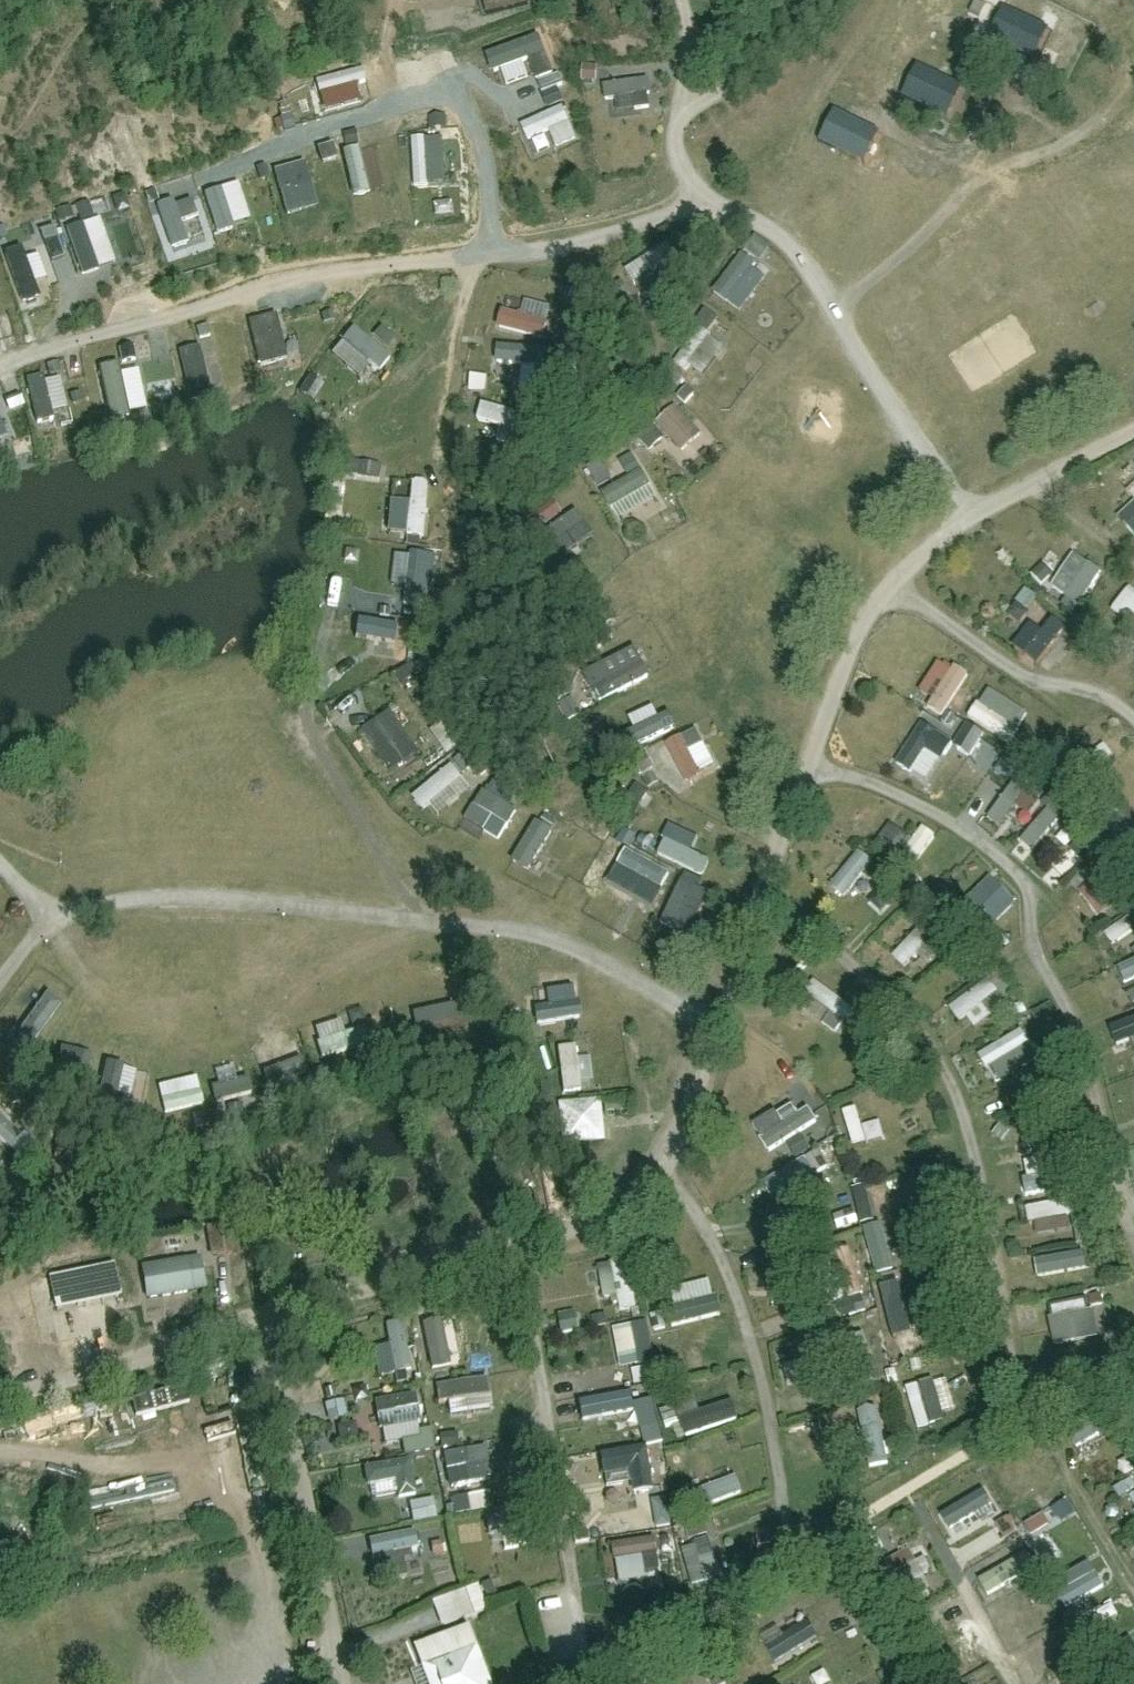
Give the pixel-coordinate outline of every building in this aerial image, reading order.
[(105,1268),(41,1283),(49,1320),(114,1305),(105,1268)] [(408,1648),(423,1683),(485,1683),(461,1626),(408,1648)]
